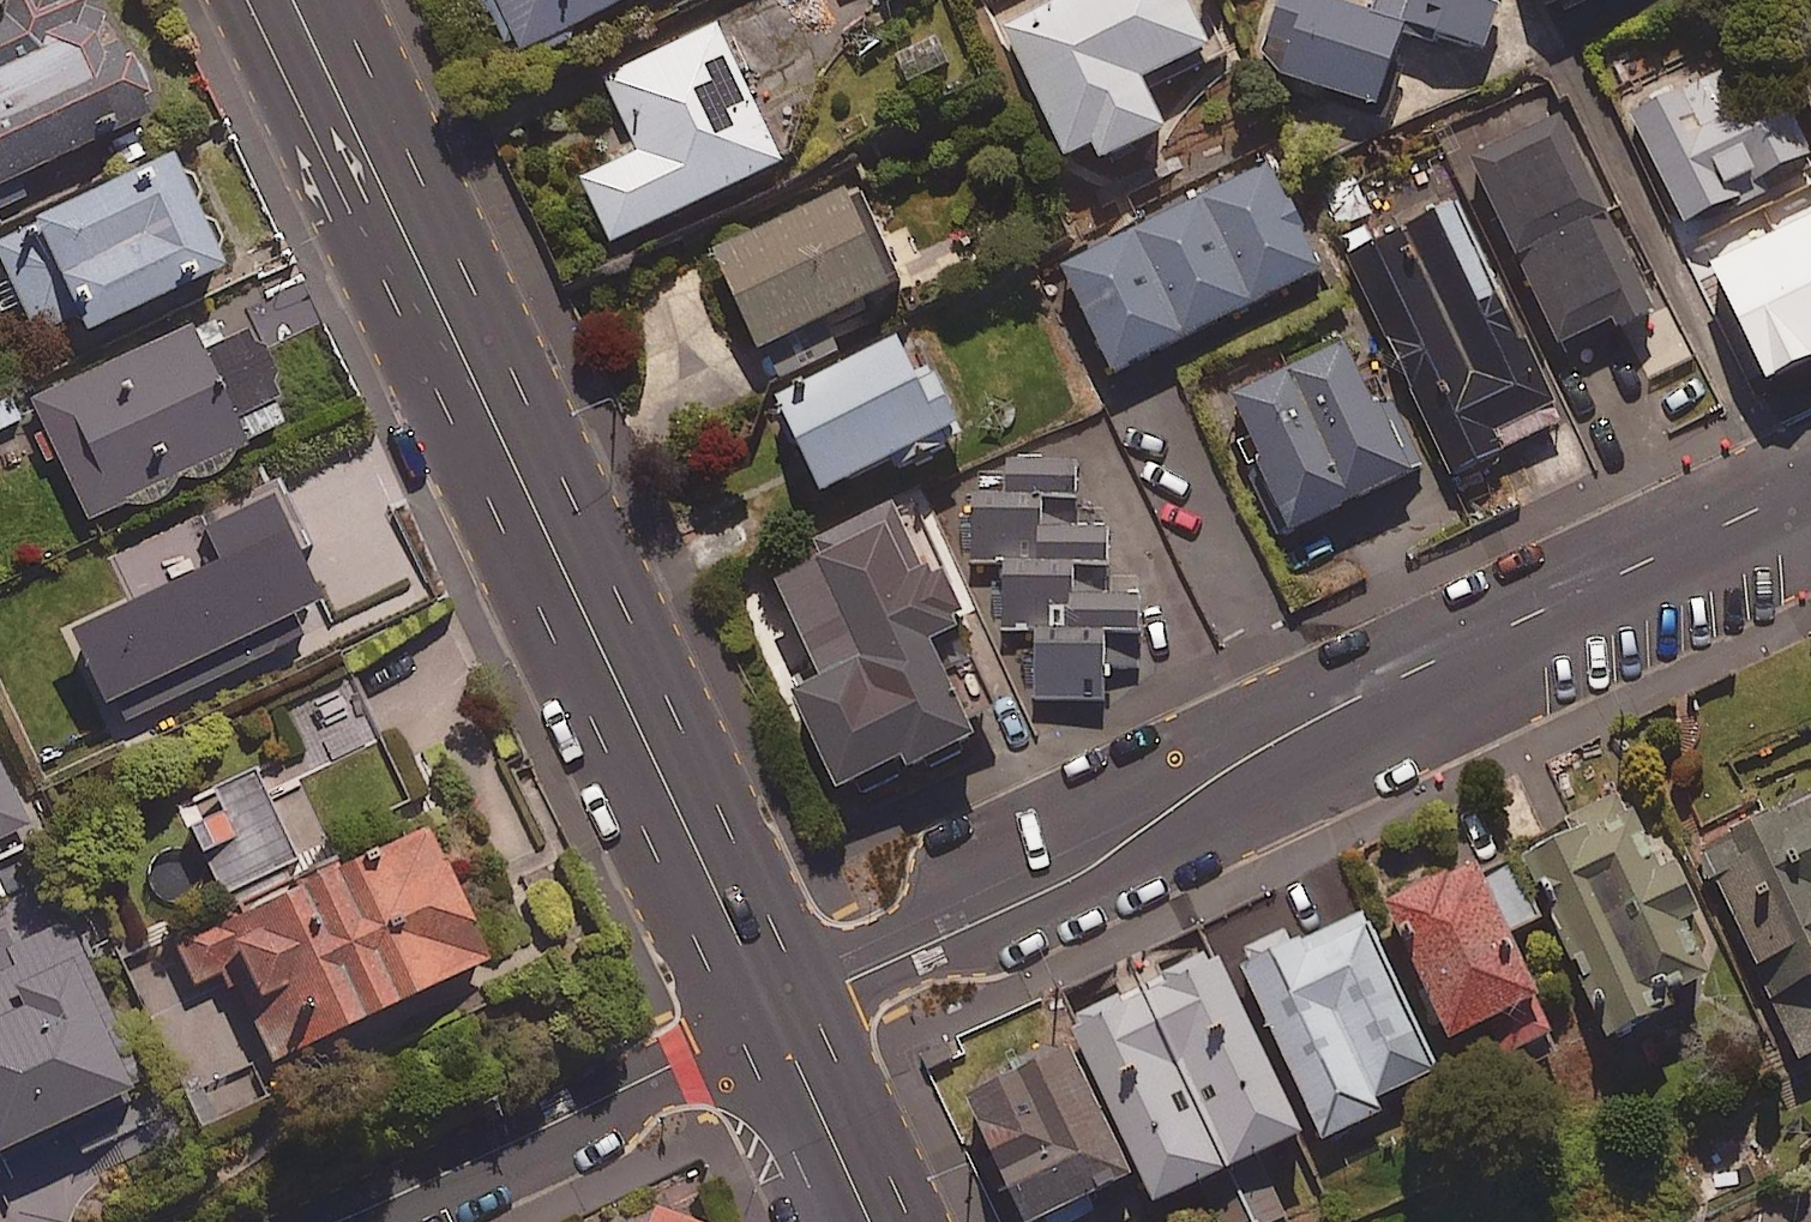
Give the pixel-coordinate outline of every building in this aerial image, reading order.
[(127,46),(109,9),(83,21),(89,0),(0,0),(0,180),(156,107),(147,88),(158,83),(138,41),(127,46)] [(515,55),(631,0),(489,0),(515,55)] [(1187,0),(1063,0),(1000,32),(1064,158),(1093,143),(1102,161),(1165,129),(1141,80),(1210,45),(1187,0)] [(1484,52),(1501,3),(1494,0),(1377,0),(1372,14),(1332,0),(1282,0),(1260,66),(1376,105),(1404,24),(1484,52)] [(782,163),(718,24),(605,77),(641,152),(582,179),(612,242),(782,163)] [(941,32),(896,54),(910,82),(955,60),(941,32)] [(1739,198),(1744,209),(1776,193),(1771,182),(1810,164),(1810,157),(1762,53),(1630,114),(1682,224),(1739,198)] [(1649,304),(1561,117),(1476,157),(1564,344),(1649,304)] [(179,148),(34,215),(40,229),(1,247),(39,329),(83,308),(90,323),(230,258),(226,248),(230,234),(224,221),(210,215),(202,197),(207,187),(205,175),(187,165),(179,148)] [(1113,372),(1322,271),(1272,165),(1062,266),(1113,372)] [(891,290),(846,191),(714,252),(760,350),(891,290)] [(1458,205),(1362,248),(1461,472),(1558,429),(1458,205)] [(208,348),(196,322),(37,394),(92,515),(295,423),(252,328),(208,348)] [(820,496),(891,463),(896,473),(948,448),(944,439),(960,431),(936,379),(919,387),(897,340),(774,398),(820,496)] [(1398,401),(1379,411),(1346,344),(1234,399),(1263,458),(1252,464),(1287,534),(1429,463),(1398,401)] [(6,391),(0,394),(0,427),(19,417),(6,391)] [(1108,597),(1108,529),(1077,529),(1077,463),(1011,462),(1011,499),(975,498),(974,562),(1007,562),(1006,629),(1038,629),(1037,699),(1108,699),(1108,667),(1141,667),(1141,597),(1108,597)] [(78,624),(121,721),(336,626),(277,492),(200,526),(197,519),(111,557),(131,601),(78,624)] [(810,543),(818,561),(778,579),(820,672),(791,685),(838,791),(904,762),(908,772),(973,743),(968,733),(1003,717),(938,571),(928,575),(897,504),(810,543)] [(302,881),(294,863),(414,807),(353,674),(292,702),(315,753),(256,780),(250,767),(184,798),(236,911),(302,881)] [(0,754),(0,836),(32,820),(0,754)] [(1659,868),(1624,795),(1585,814),(1592,829),(1533,857),(1619,1037),(1666,1014),(1661,1003),(1711,979),(1685,924),(1700,917),(1674,862),(1659,868)] [(1710,850),(1802,1059),(1810,1055),(1810,806),(1710,850)] [(195,982),(221,970),(228,985),(239,980),(273,1055),(494,953),(433,820),(302,881),(236,911),(176,939),(195,982)] [(1538,924),(1505,852),(1389,905),(1453,1044),(1495,1025),(1509,1057),(1554,1036),(1509,938),(1538,924)] [(1233,959),(1314,1133),(1319,1144),(1382,1114),(1376,1101),(1437,1073),(1363,915),(1292,948),(1286,934),(1233,959)] [(65,921),(11,946),(19,963),(0,972),(0,1147),(140,1083),(65,921)] [(1314,1133),(1233,959),(1074,1034),(1080,1048),(1142,1180),(1155,1208),(1203,1185),(1220,1221),(1288,1221),(1259,1159),(1314,1133)] [(1098,1218),(1092,1204),(1142,1180),(1080,1048),(969,1100),(1026,1221),(1090,1221),(1098,1218)] [(648,1221),(704,1221),(658,1201),(648,1221)]
